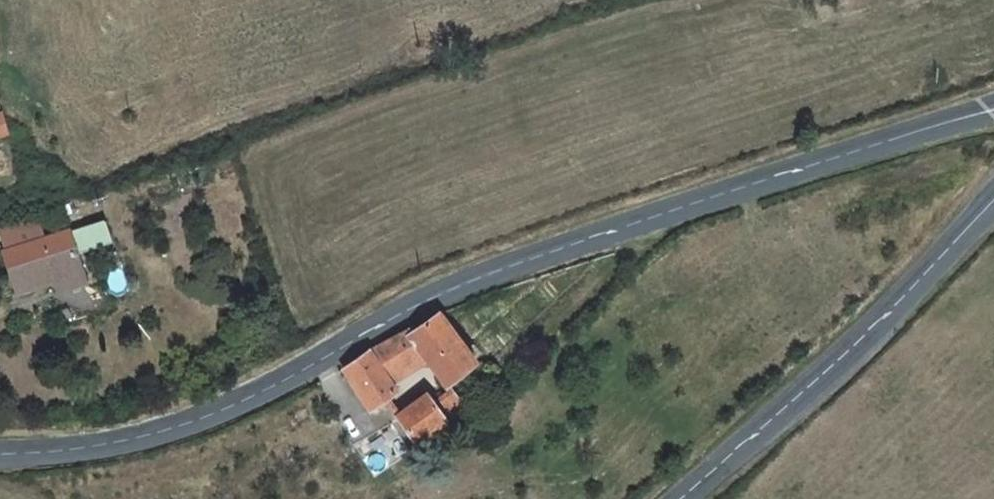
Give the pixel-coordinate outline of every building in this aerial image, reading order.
[(21,186),(13,137),(0,139),(0,189),(21,186)] [(7,231),(13,255),(47,247),(41,222),(7,231)] [(22,297),(52,290),(83,281),(73,241),(47,247),(13,255),(22,297)] [(87,297),(83,281),(52,290),(54,304),(87,297)] [(367,354),(340,373),(368,412),(385,402),(402,390),(388,372),(428,351),(450,382),(478,363),(445,316),(442,316),(415,331),(413,328),(392,341),(367,354)] [(430,393),(396,417),(415,440),(466,405),(454,389),(434,400),(430,393)]
